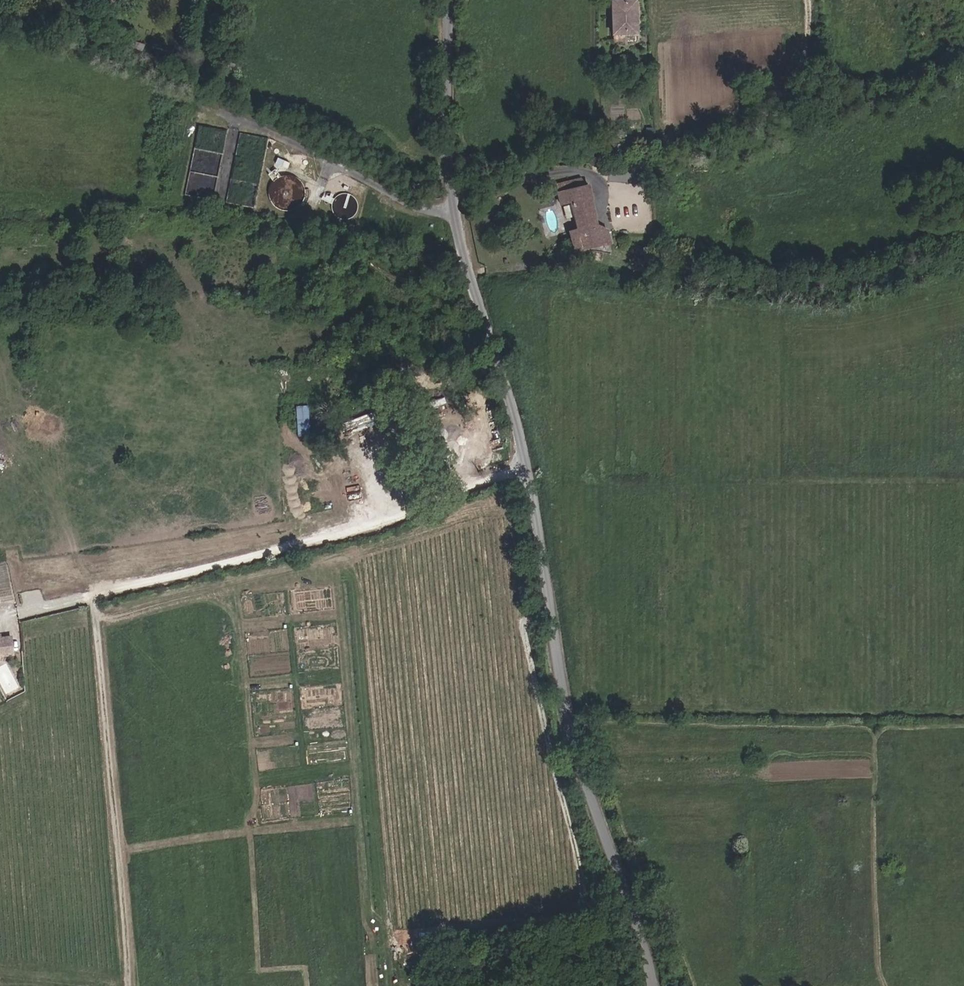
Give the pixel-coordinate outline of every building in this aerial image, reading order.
[(609,2),(609,33),(630,33),(630,2),(609,2)] [(152,49),(149,55),(163,61),(166,54),(152,49)] [(281,168),(274,169),(276,178),(273,181),(271,183),(269,187),(269,190),(269,194),(269,197),(271,201),(274,205),(278,207),(281,209),(285,209),(288,209),(291,208),(293,207),(297,204),(299,201),(306,205),(307,202),(308,198),(309,195),(309,192),(309,187),(301,187),(299,182),(296,179),(292,177),(287,175),(284,175),(282,176),(281,168)] [(568,233),(570,242),(572,251),(584,249),(608,245),(606,233),(595,227),(587,187),(582,181),(555,187),(559,206),(570,204),(571,209),(567,210),(569,217),(573,217),(577,231),(568,233)] [(310,429),(310,405),(297,405),(297,429),(310,429)] [(8,635),(0,636),(0,654),(10,653),(8,635)]
